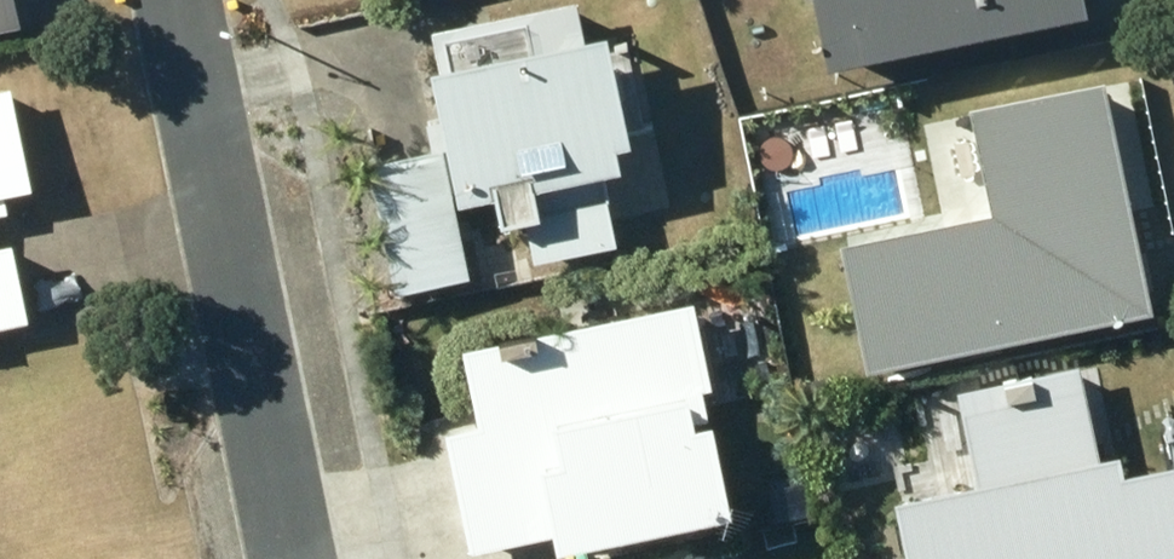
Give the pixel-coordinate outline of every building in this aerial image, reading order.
[(13,16),(11,6),(9,7),(7,0),(0,0),(0,18),(13,16)] [(448,144),(371,159),(395,288),(473,273),(458,195),(499,188),(505,219),(528,214),(535,255),(614,241),(600,166),(621,162),(617,139),(629,137),(609,26),(581,31),(576,0),(570,0),(431,26),(438,62),(433,63),(448,144)] [(829,61),(1088,6),(1087,0),(816,0),(829,61)] [(7,208),(3,191),(31,185),(10,83),(0,85),(0,210),(7,208)] [(980,111),(1002,219),(853,250),(869,357),(1136,302),(1119,211),(1112,212),(1085,89),(980,111)] [(31,318),(15,240),(0,243),(0,325),(31,318)] [(463,348),(479,423),(445,430),(470,548),(554,530),(557,546),(733,508),(713,417),(710,418),(702,385),(712,383),(693,298),(678,301),(675,286),(590,304),(593,320),(463,348)] [(859,494),(873,558),(1173,558),(1173,436),(1172,426),(1085,445),(1067,360),(943,386),(962,471),(859,494)] [(712,537),(610,558),(717,558),(712,537)]
